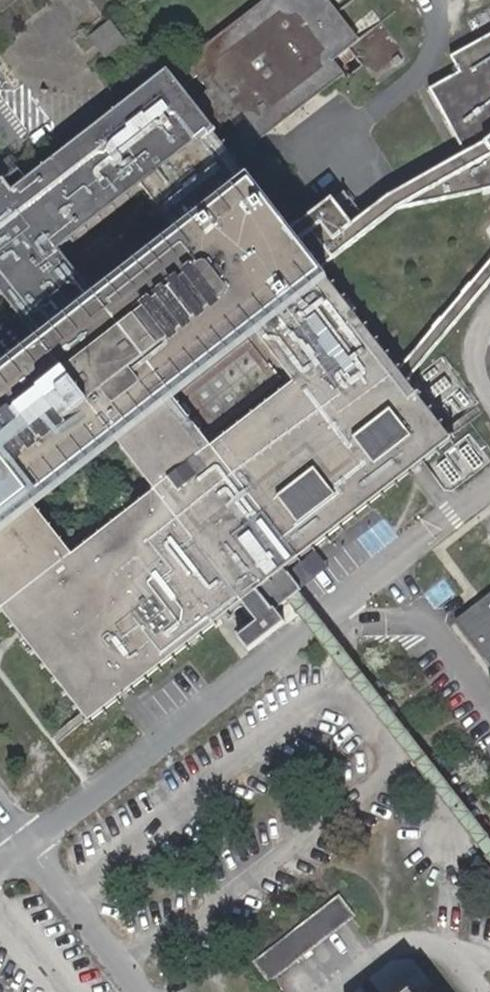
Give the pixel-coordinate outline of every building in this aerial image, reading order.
[(170,69),(178,80),(282,0),(258,0),(170,69)] [(472,15),(473,31),(489,29),(489,13),(472,15)] [(109,57),(132,40),(114,17),(92,34),(109,57)] [(460,52),(468,68),(439,84),(474,149),(489,159),(489,35),(460,52)] [(5,180),(0,184),(0,608),(90,725),(271,581),(282,574),(454,438),(409,380),(401,369),(322,267),(293,230),(263,191),(178,80),(169,69),(169,68),(13,192),(5,180)] [(322,267),(405,203),(489,186),(489,159),(474,149),(396,189),(359,218),(340,193),(293,230),(322,267)] [(409,380),(489,286),(489,266),(401,369),(409,380)] [(320,549),(301,562),(313,578),(331,565),(320,549)] [(282,574),(271,581),(489,859),(489,840),(282,574)] [(472,607),(481,620),(464,633),(485,660),(489,656),(489,594),(472,607)] [(481,620),(472,607),(455,621),(464,633),(481,620)] [(339,898),(258,961),(272,980),(353,917),(339,898)]
